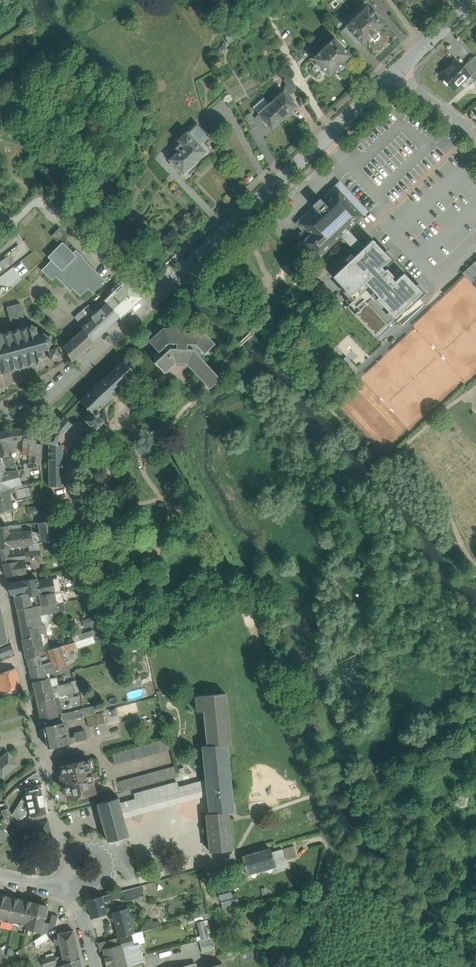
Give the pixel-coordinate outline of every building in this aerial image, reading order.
[(373,13),(367,6),(345,26),(346,27),(361,43),(362,44),(366,40),(369,43),(373,39),(376,42),(381,38),(378,34),(382,31),(380,28),(384,24),(377,18),(380,15),(375,11),(373,13)] [(361,43),(346,27),(341,33),(342,35),(346,39),(347,39),(355,48),(361,43)] [(333,40),(326,32),(307,49),(314,57),(312,58),(316,62),(314,63),(315,64),(309,70),(314,75),(320,70),(321,71),(323,69),(329,75),(333,71),(336,74),(340,70),(343,73),(348,68),(345,65),(350,61),(347,58),(350,55),(335,38),(333,40)] [(462,68),(469,75),(468,75),(473,80),(475,77),(475,59),(474,56),(462,68)] [(462,68),(455,61),(440,75),(453,90),(468,75),(469,75),(462,68)] [(290,77),(284,81),(288,88),(291,93),(297,89),(290,77)] [(288,88),(279,96),(277,94),(271,99),(273,102),(268,106),(281,120),(295,107),(286,97),(291,93),(288,88)] [(264,98),(253,107),(259,114),(264,119),(272,128),(281,120),(268,106),(264,98)] [(251,113),(244,117),(251,129),(258,125),(254,118),(251,113)] [(259,114),(254,118),(258,125),(264,119),(259,114)] [(208,137),(196,125),(187,134),(199,146),(208,137)] [(216,131),(209,137),(212,140),(214,137),(218,134),(216,131)] [(187,134),(187,133),(178,142),(183,148),(170,161),(183,175),(206,153),(199,146),(187,134)] [(219,143),(214,137),(212,140),(211,141),(216,146),(219,143)] [(339,182),(321,200),(319,198),(315,202),(312,205),(313,207),(295,223),(302,231),(297,236),(318,258),(340,236),(348,230),(367,212),(339,182)] [(60,228),(51,236),(60,245),(62,242),(68,236),(60,228)] [(357,254),(364,247),(358,240),(348,230),(340,236),(350,247),(357,254)] [(350,296),(352,294),(356,298),(350,304),(385,342),(425,305),(417,296),(421,292),(403,273),(394,281),(391,278),(393,276),(390,272),(386,268),(384,270),(381,267),(390,259),(372,239),(364,247),(357,254),(332,276),(350,296)] [(105,281),(83,259),(84,258),(76,250),(73,253),(62,242),(60,245),(48,257),(51,260),(42,270),(52,281),(56,277),(65,286),(67,288),(70,291),(73,289),(80,296),(88,289),(92,293),(105,281)] [(467,270),(475,278),(475,262),(467,270)] [(472,282),(475,278),(467,270),(463,274),(465,275),(472,282)] [(0,277),(0,296),(15,282),(7,272),(0,277)] [(121,288),(119,285),(115,290),(117,292),(106,302),(107,303),(120,317),(140,297),(126,283),(121,288)] [(20,303),(6,307),(11,324),(18,322),(20,328),(25,327),(23,321),(25,321),(20,303)] [(107,303),(98,311),(98,310),(91,316),(93,320),(94,321),(84,328),(84,329),(93,342),(120,317),(107,303)] [(82,310),(74,317),(82,327),(93,320),(91,316),(88,319),(82,310)] [(1,374),(1,376),(2,375),(2,374),(10,372),(11,373),(12,373),(11,371),(19,369),(19,371),(21,370),(20,369),(27,367),(28,368),(29,368),(29,367),(36,364),(37,366),(38,366),(37,364),(41,363),(42,364),(43,364),(42,362),(44,359),(46,359),(46,358),(44,358),(44,356),(49,355),(51,360),(60,358),(57,348),(49,350),(48,349),(49,348),(48,348),(50,344),(52,344),(52,343),(51,343),(50,338),(51,337),(50,336),(49,337),(44,334),(44,332),(43,332),(43,334),(38,335),(38,333),(39,333),(39,332),(37,332),(36,328),(37,327),(37,326),(35,327),(32,326),(32,324),(31,324),(31,325),(27,326),(27,325),(25,325),(26,327),(18,329),(18,327),(17,328),(17,329),(12,330),(9,331),(9,330),(8,330),(8,331),(1,333),(0,332),(0,374),(1,374)] [(342,327),(333,336),(339,343),(348,334),(342,327)] [(202,330),(163,328),(149,341),(159,352),(163,348),(166,352),(155,362),(164,373),(175,363),(181,363),(186,363),(204,383),(207,385),(210,388),(220,379),(218,376),(215,373),(198,354),(201,351),(204,354),(215,344),(202,330)] [(78,334),(63,347),(70,359),(72,361),(90,345),(93,342),(84,329),(81,332),(78,334)] [(351,359),(361,343),(346,334),(336,350),(351,359)] [(124,360),(79,401),(86,407),(85,408),(87,409),(87,408),(93,414),(94,413),(97,416),(98,415),(99,415),(99,414),(99,413),(99,412),(98,410),(137,374),(136,374),(139,371),(133,365),(130,367),(124,360)] [(93,414),(86,420),(88,422),(88,423),(89,423),(89,424),(88,425),(87,426),(88,426),(90,428),(90,429),(91,428),(92,426),(93,427),(93,428),(94,428),(96,430),(104,421),(102,419),(101,419),(97,416),(94,413),(93,414)] [(64,417),(53,430),(60,433),(63,434),(72,424),(64,417)] [(0,433),(0,458),(1,460),(5,472),(16,471),(18,470),(17,468),(12,454),(15,452),(16,440),(23,440),(23,429),(12,429),(0,433)] [(37,431),(23,429),(23,440),(22,446),(23,446),(22,454),(30,455),(34,456),(36,444),(37,431)] [(60,433),(53,430),(52,432),(51,436),(50,440),(49,442),(57,444),(58,438),(60,433)] [(62,445),(57,444),(49,442),(50,487),(63,487),(62,445)] [(42,445),(36,444),(34,456),(30,455),(29,463),(40,464),(42,445)] [(0,460),(0,490),(8,488),(21,485),(16,471),(5,472),(1,460),(0,460)] [(21,485),(8,488),(9,492),(15,492),(14,490),(29,487),(29,484),(21,485)] [(29,487),(14,490),(15,492),(17,500),(33,497),(31,487),(29,487)] [(0,490),(0,512),(14,510),(9,492),(8,488),(0,490)] [(50,521),(38,522),(38,523),(40,535),(42,543),(58,541),(50,521)] [(22,524),(8,526),(9,533),(23,531),(22,524)] [(9,533),(8,526),(0,527),(0,548),(10,547),(42,543),(40,535),(32,536),(32,531),(23,531),(9,533)] [(0,548),(0,549),(3,563),(11,562),(10,552),(9,548),(11,548),(10,547),(0,548)] [(23,550),(10,552),(11,562),(17,561),(24,560),(23,550)] [(39,552),(26,553),(26,560),(40,559),(39,552)] [(11,562),(3,563),(6,577),(19,575),(19,574),(25,573),(24,561),(18,562),(17,561),(11,562)] [(25,573),(27,580),(37,578),(35,571),(25,573)] [(47,579),(37,581),(37,578),(8,584),(10,594),(13,593),(14,596),(29,593),(30,596),(32,596),(50,593),(50,592),(52,589),(51,581),(47,579)] [(50,593),(32,596),(34,602),(41,601),(41,605),(48,604),(57,603),(54,592),(50,593)] [(29,593),(14,596),(17,610),(32,607),(30,596),(29,593)] [(32,607),(17,610),(21,629),(23,638),(40,634),(38,626),(44,625),(44,619),(43,615),(40,616),(39,611),(49,610),(48,604),(41,605),(33,607),(32,607)] [(82,619),(84,627),(95,624),(93,616),(82,619)] [(93,631),(79,635),(81,640),(89,637),(94,635),(93,631)] [(23,638),(22,638),(25,652),(37,649),(38,655),(44,654),(40,638),(46,637),(46,633),(40,634),(23,638)] [(89,637),(81,640),(75,642),(77,648),(91,643),(89,637)] [(14,654),(9,641),(7,642),(0,645),(0,660),(14,654)] [(75,642),(61,646),(63,652),(77,648),(75,642)] [(61,646),(46,650),(47,656),(49,662),(43,665),(45,673),(67,666),(63,652),(61,646)] [(37,649),(25,652),(26,658),(38,655),(37,649)] [(39,656),(27,659),(32,682),(45,679),(39,656)] [(47,656),(41,658),(43,665),(49,662),(47,656)] [(0,674),(0,694),(20,686),(15,668),(0,674)] [(72,685),(52,689),(50,678),(45,679),(32,682),(37,701),(54,698),(69,694),(73,693),(75,693),(72,685)] [(77,680),(71,682),(72,685),(75,693),(81,691),(77,680)] [(144,687),(127,692),(130,700),(147,695),(144,687)] [(206,814),(210,852),(232,850),(228,812),(234,811),(226,745),(227,745),(227,744),(230,744),(225,694),(196,697),(198,711),(204,711),(208,746),(202,747),(202,748),(203,748),(206,779),(208,795),(209,803),(208,803),(209,813),(206,814)] [(54,698),(37,701),(43,726),(60,722),(54,698)] [(93,707),(81,710),(82,717),(86,716),(91,715),(95,714),(93,707)] [(81,710),(62,714),(63,721),(75,719),(74,719),(82,717),(81,710)] [(103,712),(97,713),(99,724),(105,723),(103,712)] [(60,722),(43,726),(43,727),(48,747),(48,748),(87,739),(86,731),(75,733),(74,735),(74,737),(69,738),(67,728),(66,727),(65,727),(63,721),(60,722)] [(167,739),(162,740),(165,751),(170,749),(167,739)] [(162,740),(156,742),(159,752),(165,751),(162,740)] [(156,742),(151,743),(150,743),(153,754),(159,752),(156,742)] [(150,743),(145,745),(148,755),(153,754),(150,743)] [(145,745),(140,746),(142,757),(148,755),(145,745)] [(140,746),(139,746),(134,748),(137,758),(142,757),(140,746)] [(134,748),(128,749),(131,760),(137,758),(134,748)] [(128,749),(123,751),(126,761),(131,760),(128,749)] [(123,751),(117,752),(120,763),(126,761),(123,751)] [(0,758),(0,775),(2,777),(18,764),(7,752),(0,758)] [(117,752),(112,754),(115,764),(120,763),(117,752)] [(79,762),(60,766),(62,774),(60,774),(60,775),(61,780),(62,781),(64,780),(65,786),(64,788),(65,792),(66,793),(67,793),(68,799),(79,796),(80,797),(87,796),(87,794),(95,793),(93,782),(94,781),(92,775),(91,774),(90,770),(91,768),(89,762),(88,761),(88,760),(84,761),(84,760),(80,761),(79,762)] [(174,766),(169,768),(171,779),(177,777),(174,766)] [(169,768),(163,769),(166,780),(171,779),(169,768)] [(163,769),(157,771),(160,782),(166,780),(163,769)] [(160,782),(157,771),(152,772),(155,783),(160,782)] [(152,772),(146,774),(149,785),(155,783),(152,772)] [(149,785),(146,774),(141,775),(144,786),(149,785)] [(141,775),(135,777),(138,788),(144,786),(141,775)] [(135,777),(130,778),(133,789),(138,788),(135,777)] [(130,778),(124,780),(127,791),(133,789),(130,778)] [(206,779),(135,798),(120,803),(124,818),(208,795),(206,779)] [(124,780),(119,781),(122,792),(127,791),(124,780)] [(135,798),(178,787),(177,781),(134,793),(135,798)] [(26,793),(13,814),(18,820),(30,811),(31,815),(36,814),(37,815),(47,813),(41,789),(38,790),(37,787),(28,789),(29,792),(26,793)] [(119,797),(97,803),(97,804),(107,841),(131,835),(129,829),(127,829),(124,818),(120,803),(119,798),(119,797)] [(7,809),(1,811),(4,818),(10,816),(7,809)] [(48,820),(38,823),(29,826),(31,835),(33,834),(34,842),(52,837),(48,820)] [(33,849),(27,840),(20,844),(24,851),(22,852),(24,855),(33,849)] [(294,846),(284,849),(285,854),(296,851),(294,846)] [(270,849),(256,853),(261,869),(261,871),(275,867),(276,870),(287,867),(282,849),(271,852),(270,849)] [(296,851),(285,854),(287,860),(297,857),(296,851)] [(256,853),(242,857),(247,873),(261,869),(256,853)] [(135,887),(122,890),(123,895),(124,895),(125,900),(138,896),(135,887)] [(122,890),(102,896),(103,901),(119,898),(119,897),(123,895),(122,890)] [(102,896),(87,900),(92,918),(107,914),(103,901),(102,896)] [(19,900),(7,897),(2,920),(7,921),(7,922),(8,922),(8,921),(14,922),(19,900)] [(31,903),(19,900),(14,922),(19,924),(19,925),(20,925),(21,924),(26,925),(31,903)] [(233,900),(221,902),(223,909),(234,906),(233,900)] [(47,906),(31,903),(26,925),(26,926),(40,929),(42,928),(44,922),(47,906)] [(197,907),(199,915),(205,914),(203,905),(197,907)] [(128,908),(112,912),(119,937),(132,934),(134,933),(133,929),(128,908)] [(58,915),(52,914),(50,923),(48,931),(55,927),(58,915)] [(204,940),(210,938),(206,921),(200,922),(204,940)] [(50,923),(44,922),(42,928),(40,937),(46,933),(48,931),(50,923)] [(156,923),(133,929),(134,933),(142,931),(157,926),(156,923)] [(73,930),(58,933),(59,938),(54,939),(56,945),(60,944),(62,955),(55,957),(57,963),(57,964),(58,966),(64,964),(80,958),(73,930)] [(40,937),(34,941),(38,946),(50,938),(46,933),(40,937)] [(119,937),(127,966),(130,966),(144,963),(139,944),(138,944),(137,942),(134,943),(132,934),(119,937)] [(98,943),(100,950),(104,949),(108,966),(127,966),(119,937),(98,943)] [(210,938),(204,940),(207,950),(213,949),(210,938)] [(41,960),(43,966),(45,966),(57,964),(57,963),(55,956),(41,960)] [(64,964),(61,965),(62,966),(81,966),(79,958),(64,964)]
